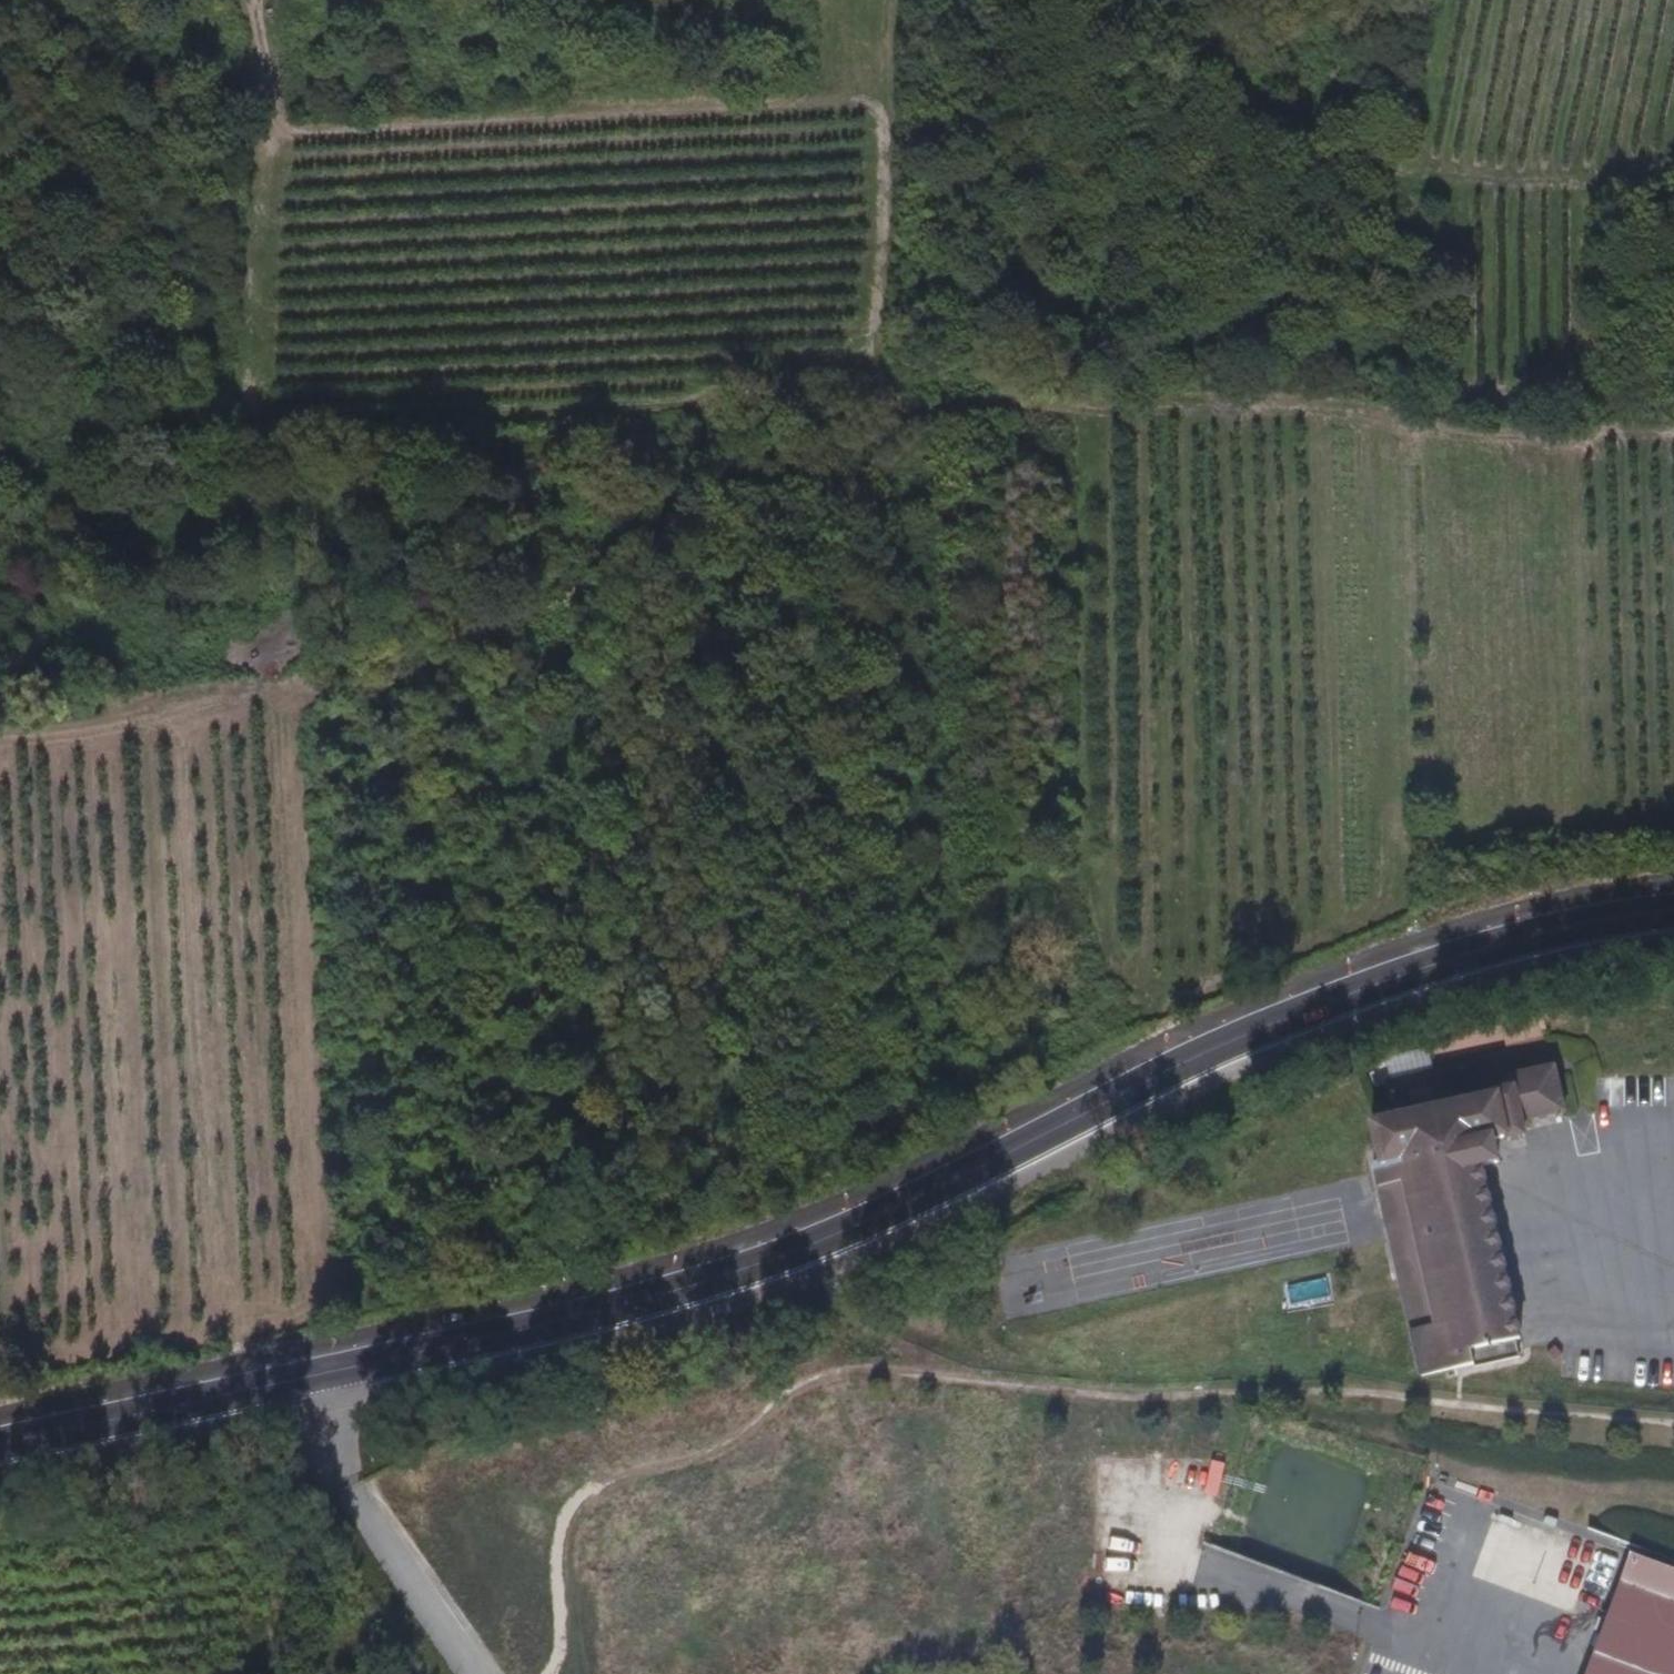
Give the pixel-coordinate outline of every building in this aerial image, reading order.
[(1562,1132),(1550,1087),(1508,1097),(1510,1107),(1494,1111),(1487,1116),(1476,1118),(1375,1141),(1368,1143),(1376,1181),(1370,1183),(1395,1301),(1411,1379),(1468,1386),(1469,1389),(1515,1379),(1514,1370),(1512,1361),(1517,1361),(1480,1187),(1497,1183),(1491,1160),(1504,1157),(1505,1160),(1523,1156),(1520,1143),(1562,1132)] [(1193,1457),(1184,1489),(1213,1497),(1222,1465),(1193,1457)] [(1156,1459),(1154,1492),(1169,1493),(1171,1460),(1156,1459)] [(1588,1673),(1673,1673),(1673,1593),(1626,1575),(1588,1673)]
